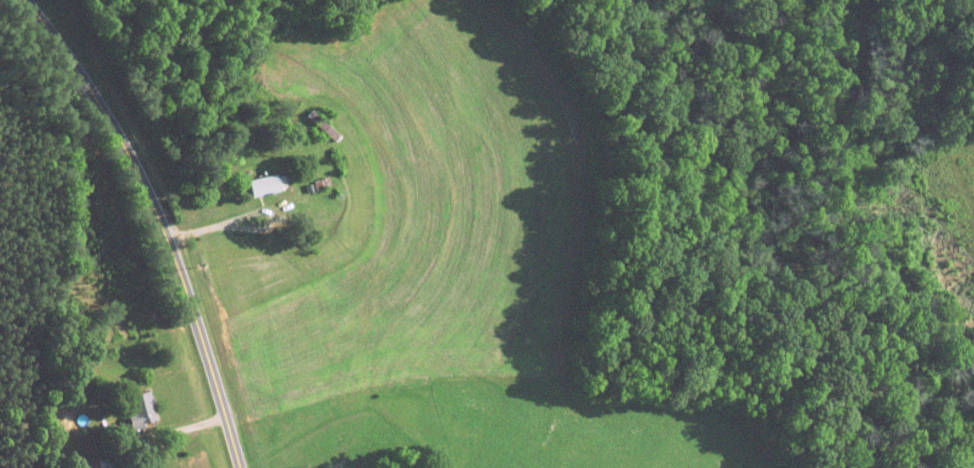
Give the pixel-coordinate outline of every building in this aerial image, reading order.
[(245,180),(249,196),(284,188),(279,171),(245,180)] [(130,428),(156,418),(145,389),(128,396),(130,401),(122,405),(130,428)]
